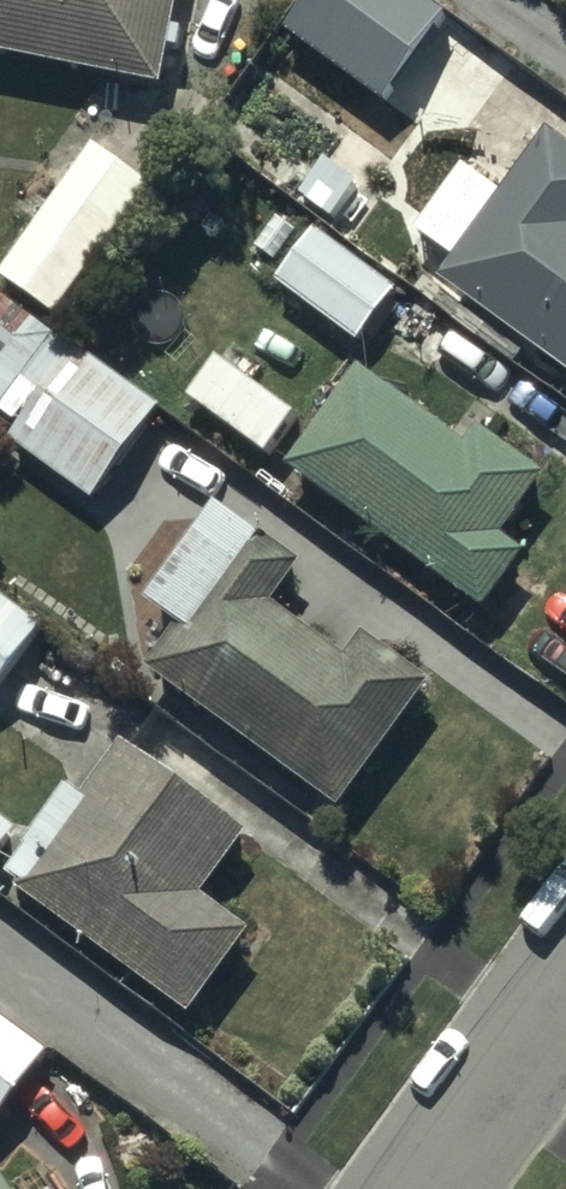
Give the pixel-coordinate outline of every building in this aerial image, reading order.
[(171,101),(192,0),(0,0),(0,65),(171,101)] [(383,119),(452,28),(415,0),(308,0),(278,39),(383,119)] [(0,257),(0,268),(53,308),(149,181),(92,137),(0,257)] [(442,295),(565,388),(565,159),(551,148),(507,211),(470,184),(424,247),(459,273),(442,295)] [(322,235),(278,293),(363,356),(406,297),(322,235)] [(2,438),(13,447),(8,453),(95,523),(168,431),(64,348),(58,355),(0,309),(0,440),(2,438)] [(551,496),(480,443),(469,459),(365,383),(289,486),(487,631),(533,569),(510,552),(551,496)] [(190,637),(154,685),(343,828),(439,700),(364,643),(341,672),(277,624),(308,582),(216,513),(147,604),(190,637)] [(52,631),(0,594),(0,704),(52,631)] [(73,807),(7,895),(197,1037),(264,946),(216,910),(257,856),(128,759),(85,816),(73,807)] [(28,839),(0,818),(0,876),(28,839)] [(56,1065),(0,1024),(0,1142),(56,1065)] [(5,1180),(0,1184),(0,1188),(12,1188),(5,1180)]
